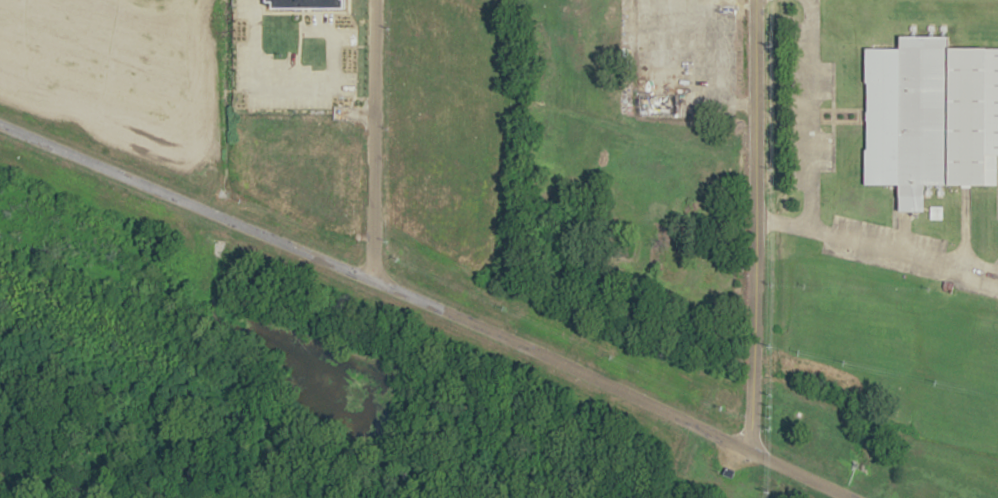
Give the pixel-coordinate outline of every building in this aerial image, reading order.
[(269,8),(269,0),(347,0),(347,9),(269,8)] [(949,47),(997,47),(997,152),(997,183),(924,182),(924,208),(899,208),(899,183),(864,182),(864,47),(899,47),(899,35),(949,35),(949,47)]
